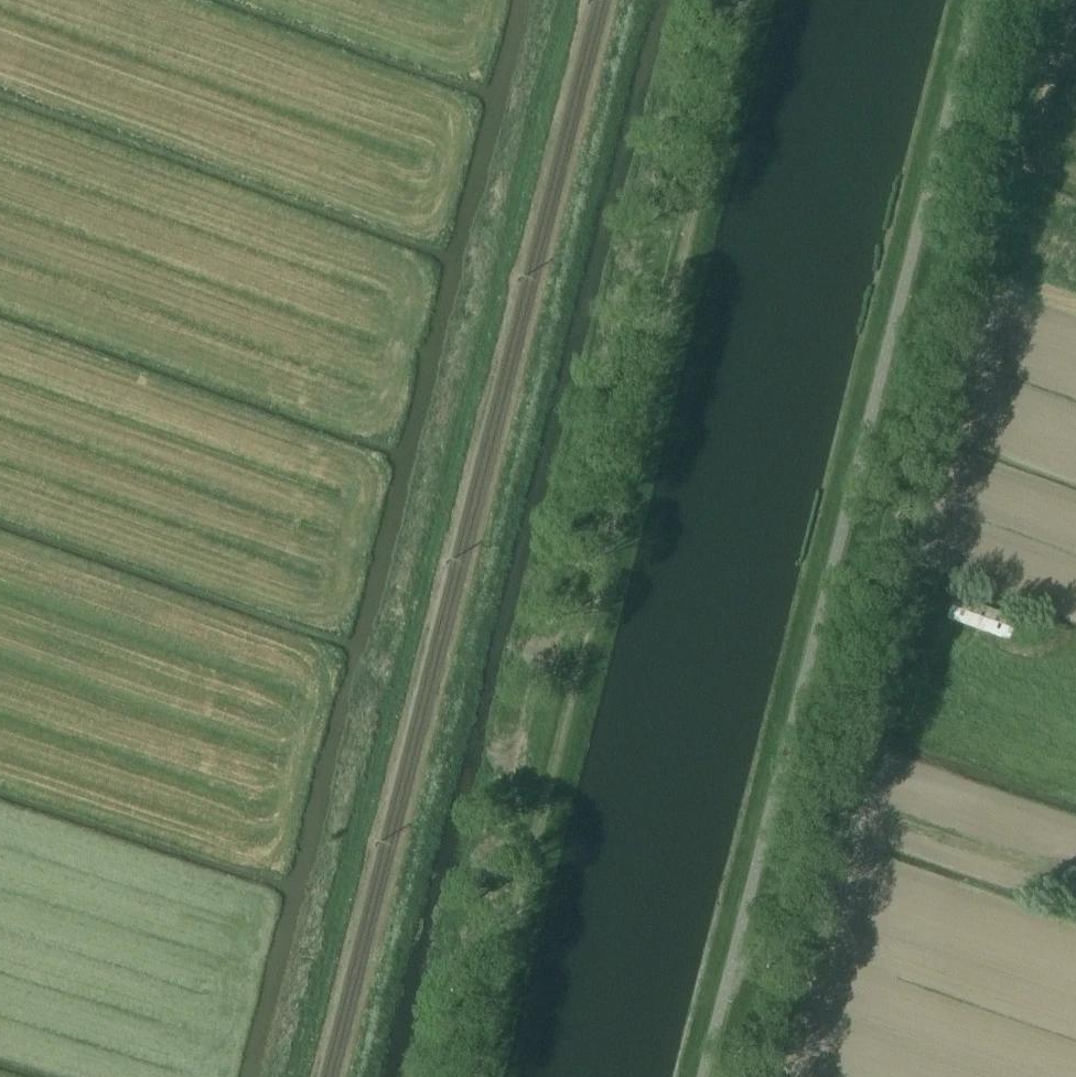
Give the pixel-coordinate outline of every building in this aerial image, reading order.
[(954,597),(946,620),(1010,643),(1018,620),(954,597)]
